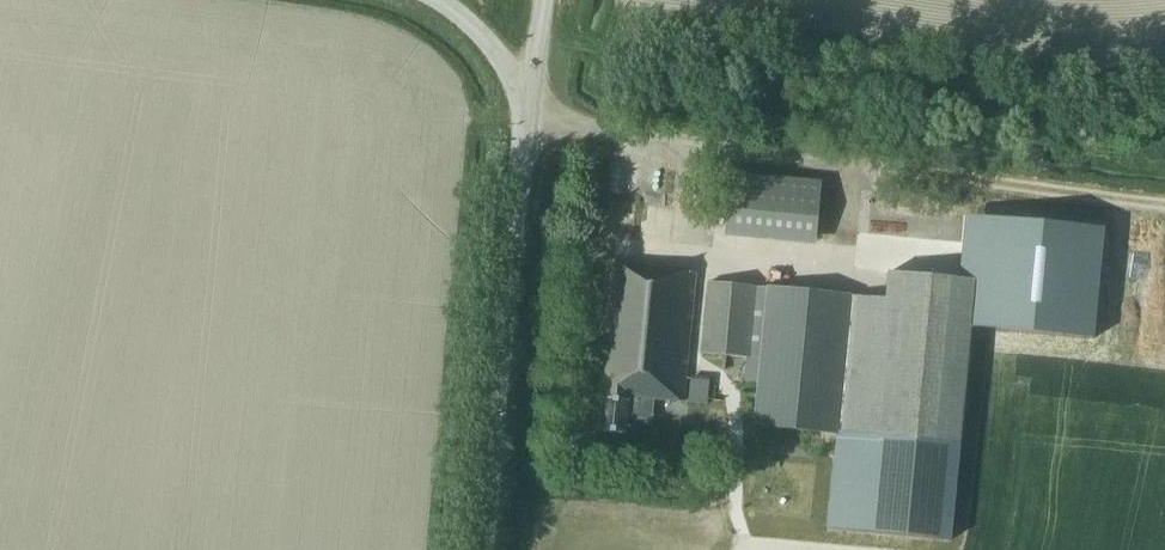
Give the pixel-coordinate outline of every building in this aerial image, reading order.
[(817,238),(820,200),(822,185),(729,176),(724,229),(817,238)] [(981,217),(975,281),(970,328),(1090,339),(1100,229),(981,217)] [(683,403),(695,274),(612,265),(602,369),(605,369),(600,431),(626,434),(627,419),(652,422),(654,400),(683,403)] [(950,538),(974,281),(888,273),(884,299),(767,289),(754,426),(838,434),(829,529),(950,538)] [(749,359),(756,287),(709,283),(702,354),(749,359)] [(707,405),(709,381),(690,379),(688,404),(707,405)]
